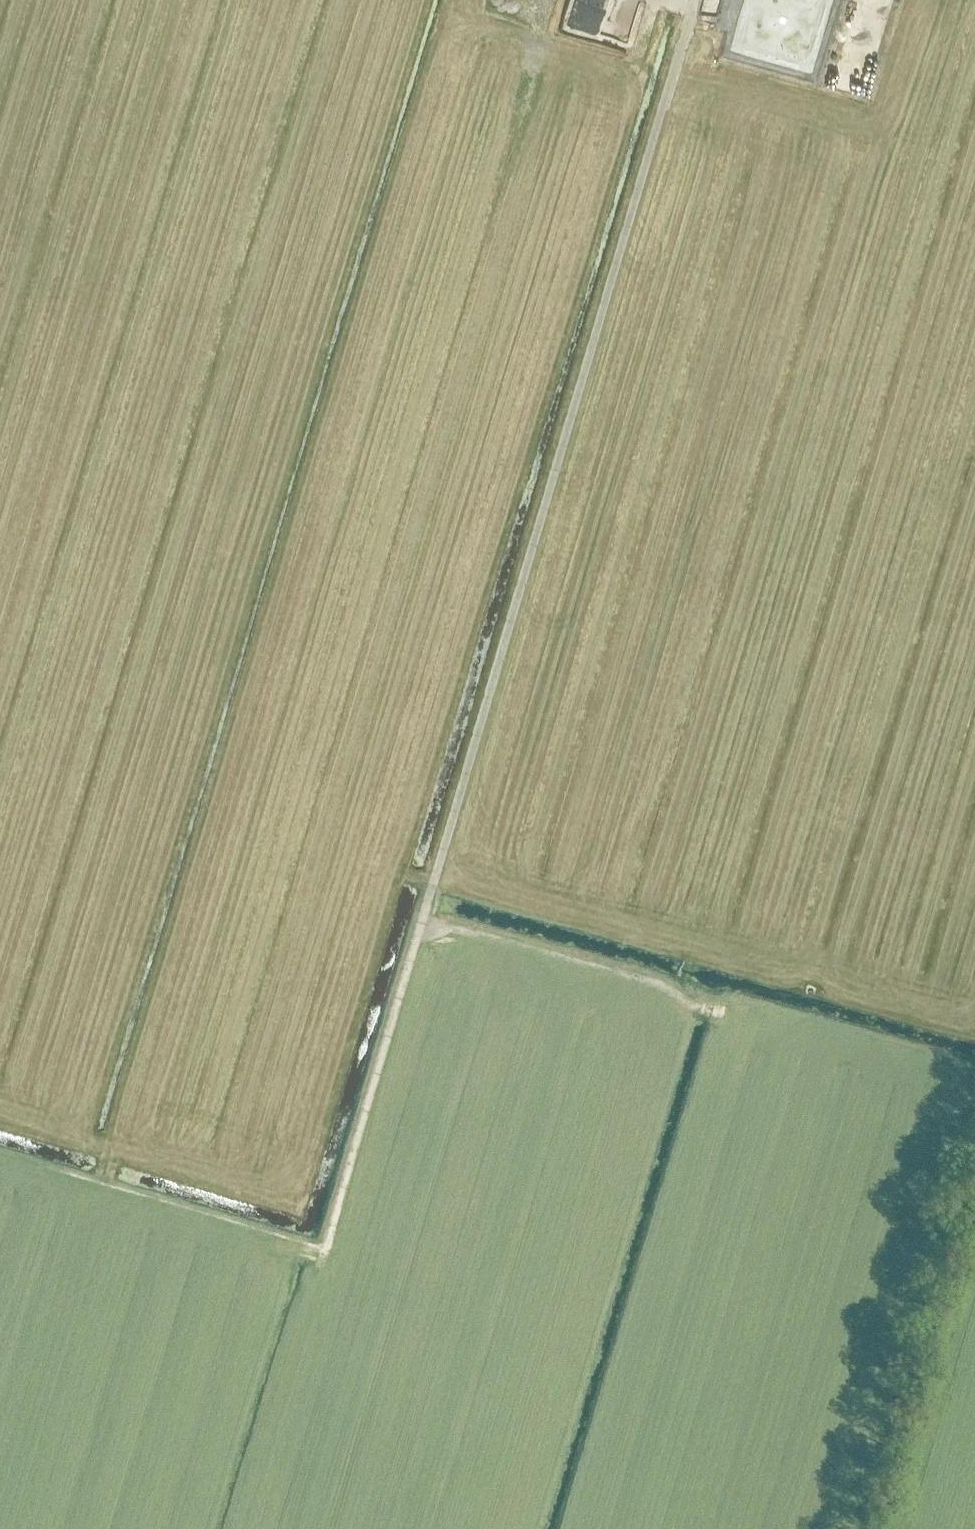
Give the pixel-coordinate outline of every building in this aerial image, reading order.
[(823,81),(829,57),(754,41),(753,36),(776,29),(765,26),(756,29),(741,26),(743,19),(739,18),(741,9),(738,0),(729,0),(723,25),(739,28),(747,52),(726,48),(723,59),(823,81)] [(816,15),(819,15),(819,16),(846,16),(847,0),(816,0),(816,15)]
